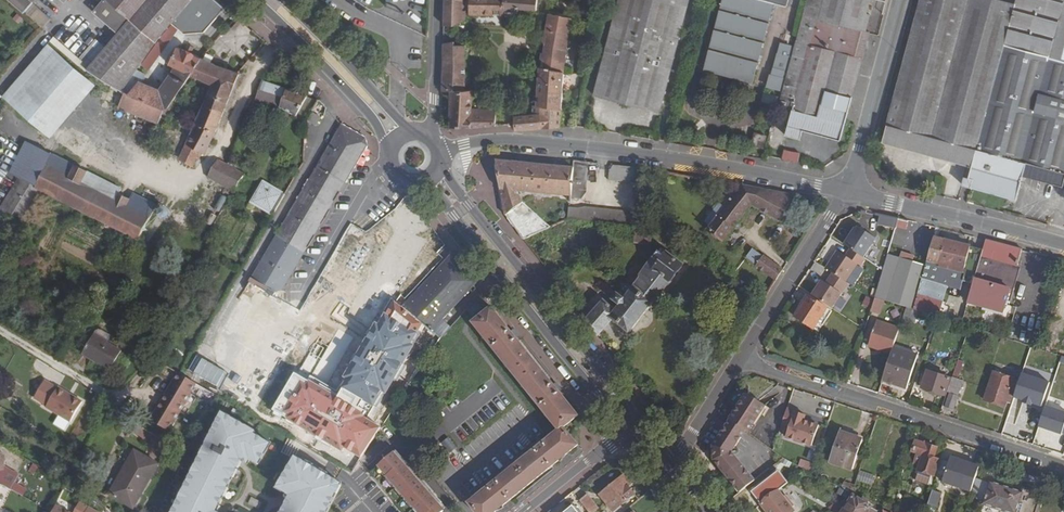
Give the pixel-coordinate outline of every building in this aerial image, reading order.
[(24,13),(31,19),(32,17),(47,0),(9,0),(24,13)] [(93,13),(119,33),(89,68),(87,70),(122,91),(131,79),(156,42),(172,23),(192,0),(103,0),(93,13)] [(197,0),(192,0),(172,23),(185,34),(204,32),(217,17),(197,0)] [(466,20),(466,11),(463,11),(464,0),(445,0),(444,23),(452,23),(466,20)] [(469,15),(504,16),(505,12),(515,13),(515,9),(526,10),(529,14),(533,11),(536,11),(537,0),(470,0),(469,15)] [(594,95),(660,112),(689,0),(619,0),(594,95)] [(705,70),(752,83),(773,3),(786,6),(788,0),(724,0),(705,70)] [(780,104),(793,108),(786,135),(800,139),(803,130),(840,140),(870,32),(867,31),(871,15),(867,14),(870,0),(807,0),(780,104)] [(883,142),(968,165),(963,185),(967,186),(1005,45),(1015,5),(998,0),(920,0),(883,142)] [(1015,5),(1005,45),(1063,61),(1063,0),(1017,0),(1015,5)] [(566,50),(572,18),(548,14),(546,30),(548,33),(540,38),(546,45),(544,53),(542,53),(541,60),(544,61),(543,68),(539,67),(537,106),(533,106),(533,115),(514,117),(515,126),(516,131),(542,129),(560,128),(561,110),(564,72),(566,50)] [(71,60),(75,55),(54,37),(50,42),(71,60)] [(466,77),(466,45),(455,45),(454,42),(444,44),(443,92),(450,91),(450,127),(471,128),(495,127),(496,110),(472,113),(473,91),(466,90),(466,86),(471,86),(471,77),(466,77)] [(96,85),(49,44),(4,96),(51,138),(96,85)] [(781,44),(769,87),(780,90),(792,47),(781,44)] [(164,109),(168,107),(190,75),(191,74),(193,75),(202,58),(190,53),(193,48),(188,45),(185,51),(177,47),(169,65),(175,67),(171,75),(160,90),(131,79),(122,91),(124,92),(164,109)] [(1063,187),(1063,184),(1063,61),(1005,45),(967,186),(1017,200),(1023,176),(1063,187)] [(75,55),(71,60),(79,66),(82,62),(75,55)] [(190,75),(202,80),(211,63),(202,58),(193,75),(191,74),(190,75)] [(87,70),(89,68),(82,62),(79,66),(86,72),(87,70)] [(222,134),(216,131),(239,74),(216,66),(211,63),(202,80),(212,85),(195,123),(185,145),(179,159),(194,166),(197,159),(200,152),(202,153),(205,155),(211,140),(219,142),(222,134)] [(263,82),(256,101),(279,109),(287,90),(263,82)] [(279,109),(296,116),(307,98),(287,90),(279,109)] [(732,98),(749,103),(751,95),(734,90),(732,98)] [(168,107),(164,109),(124,92),(118,107),(158,123),(162,114),(166,116),(170,108),(168,107)] [(308,121),(316,126),(321,118),(313,114),(308,121)] [(342,125),(339,130),(363,143),(275,293),(330,325),(332,321),(286,293),(282,291),(358,162),(367,146),(365,139),(342,125)] [(276,416),(276,417),(330,325),(275,293),(363,143),(339,130),(212,348),(222,385),(262,408),(276,416)] [(766,136),(755,133),(752,145),(763,148),(766,136)] [(743,152),(747,137),(739,135),(736,150),(743,152)] [(23,151),(12,174),(36,186),(52,155),(27,143),(23,151)] [(13,147),(2,170),(12,174),(23,151),(13,147)] [(799,154),(785,151),(783,159),(798,162),(799,154)] [(43,193),(138,241),(156,206),(133,194),(130,201),(118,194),(115,201),(82,184),(88,173),(52,155),(36,186),(35,188),(43,193)] [(208,178),(234,192),(245,173),(218,160),(208,178)] [(573,168),(496,160),(505,216),(506,215),(523,240),(551,227),(522,203),(518,192),(571,197),(573,168)] [(587,193),(589,163),(573,161),(573,168),(571,197),(571,198),(581,199),(587,193)] [(609,181),(639,184),(641,168),(613,165),(610,170),(609,181)] [(88,173),(82,184),(115,201),(118,194),(121,189),(88,173)] [(43,193),(35,188),(18,180),(0,208),(0,264),(43,193)] [(252,203),(273,215),(284,195),(264,183),(252,203)] [(782,223),(792,195),(742,185),(724,208),(713,223),(707,231),(723,243),(752,205),(782,223)] [(719,204),(707,218),(713,223),(724,208),(719,204)] [(636,227),(637,213),(585,207),(585,209),(570,207),(569,207),(568,219),(569,219),(636,227)] [(880,215),(878,224),(896,228),(899,219),(880,215)] [(896,228),(895,232),(905,235),(908,221),(899,219),(896,228)] [(845,245),(863,258),(876,239),(857,226),(845,245)] [(651,245),(653,229),(636,227),(634,243),(651,245)] [(983,250),(934,238),(926,266),(911,262),(902,258),(888,255),(875,299),(883,301),(884,302),(906,309),(918,312),(937,318),(939,319),(947,287),(961,291),(963,281),(973,284),(983,250)] [(986,240),(983,250),(973,284),(968,303),(1004,313),(1022,250),(986,240)] [(666,253),(661,249),(656,255),(662,259),(666,253)] [(776,281),(783,270),(764,256),(762,258),(751,250),(745,259),(776,281)] [(827,269),(832,273),(845,282),(857,263),(837,251),(832,259),(833,259),(827,269)] [(402,308),(406,312),(456,257),(453,253),(402,308)] [(654,302),(683,265),(666,253),(662,259),(656,255),(641,278),(639,279),(635,277),(630,284),(634,287),(654,302)] [(913,255),(903,253),(902,258),(911,262),(913,255)] [(359,460),(440,338),(450,328),(442,320),(478,282),(456,257),(406,312),(402,308),(401,307),(377,336),(379,343),(395,356),(365,400),(363,399),(333,445),(353,458),(348,465),(354,469),(359,460)] [(18,286),(21,281),(0,268),(0,276),(18,286)] [(641,278),(633,273),(627,281),(630,284),(635,277),(639,279),(641,278)] [(845,282),(832,273),(825,283),(822,281),(812,295),(831,308),(848,284),(845,282)] [(586,320),(598,336),(612,320),(630,333),(654,302),(634,287),(625,299),(607,286),(603,292),(608,296),(620,305),(616,310),(605,300),(586,320)] [(620,305),(608,296),(605,300),(616,310),(620,305)] [(832,311),(808,296),(795,317),(814,329),(823,316),(827,318),(832,311)] [(861,306),(868,309),(872,299),(865,296),(861,306)] [(875,299),(871,312),(879,314),(884,302),(883,301),(875,299)] [(477,511),(495,511),(511,499),(562,458),(578,445),(564,427),(578,415),(559,392),(554,385),(516,339),(511,332),(492,308),(474,322),(560,430),(543,443),(490,486),(470,503),(477,511)] [(906,309),(902,321),(914,325),(918,312),(906,309)] [(823,316),(814,329),(819,332),(827,318),(823,316)] [(893,347),(900,329),(876,321),(868,346),(891,353),(893,347)] [(1028,343),(1032,326),(1024,324),(1020,340),(1028,343)] [(96,330),(94,335),(107,343),(111,336),(99,330),(96,330)] [(82,354),(110,371),(122,351),(107,343),(94,335),(82,354)] [(1026,362),(1031,347),(1027,346),(1021,363),(1026,364),(1026,362)] [(907,389),(918,355),(893,347),(891,353),(882,381),(907,389)] [(950,379),(928,371),(922,388),(945,396),(950,379)] [(1014,380),(994,373),(984,400),(1005,407),(1007,402),(1010,403),(1012,395),(1010,394),(1014,380)] [(180,374),(151,421),(168,431),(174,420),(176,421),(186,405),(184,404),(196,383),(180,374)] [(1042,407),(1050,383),(1022,374),(1014,398),(1024,401),(1023,403),(1032,406),(1033,404),(1042,407)] [(954,410),(964,381),(952,377),(947,393),(949,393),(944,407),(954,410)] [(57,388),(44,381),(34,398),(47,406),(46,407),(70,422),(82,402),(72,396),(71,397),(66,394),(67,393),(58,387),(57,388)] [(556,383),(554,385),(559,392),(562,389),(556,383)] [(746,395),(730,420),(746,431),(748,433),(765,406),(748,395),(746,395)] [(1045,406),(1038,427),(1060,434),(1061,433),(1063,434),(1063,412),(1045,406)] [(262,408),(259,413),(256,418),(270,426),(273,421),(276,416),(262,408)] [(807,415),(787,410),(782,427),(789,429),(786,437),(814,445),(815,445),(819,432),(803,427),(807,415)] [(215,508),(218,503),(221,504),(245,458),(251,462),(254,457),(262,461),(273,441),(256,432),(256,431),(246,426),(247,425),(223,413),(173,511),(222,511),(215,508)] [(713,446),(714,460),(740,493),(755,481),(732,452),(746,431),(730,420),(713,446)] [(863,440),(840,432),(830,463),(853,470),(863,440)] [(933,476),(946,439),(939,437),(935,447),(917,441),(914,451),(919,453),(915,464),(921,466),(919,471),(933,476)] [(449,453),(455,446),(447,439),(441,446),(449,453)] [(533,445),(536,449),(543,443),(540,439),(533,445)] [(182,449),(189,452),(192,445),(186,441),(182,449)] [(110,495),(133,508),(158,464),(135,451),(110,495)] [(397,451),(380,466),(389,476),(388,477),(415,508),(416,507),(420,511),(443,511),(444,511),(441,508),(444,506),(441,503),(442,502),(433,492),(406,461),(397,451)] [(10,487),(17,473),(1,465),(0,465),(1,454),(0,453),(0,482),(10,487)] [(346,481),(296,456),(280,487),(291,493),(292,491),(298,494),(296,498),(293,497),(285,511),(284,511),(330,511),(346,481)] [(943,482),(971,492),(980,467),(951,457),(943,482)] [(27,461),(23,470),(34,476),(38,467),(27,461)] [(802,461),(800,467),(812,473),(814,467),(802,461)] [(794,511),(779,491),(788,483),(779,471),(752,492),(761,504),(767,511),(793,511),(794,511)] [(871,485),(874,476),(860,471),(857,480),(871,485)] [(618,480),(626,489),(628,486),(631,484),(624,476),(618,480)] [(494,477),(487,482),(490,486),(497,481),(494,477)] [(20,484),(13,480),(10,487),(17,491),(20,484)] [(600,495),(613,511),(635,494),(628,486),(626,489),(618,480),(600,495)] [(854,486),(845,481),(841,488),(852,494),(854,486)] [(991,482),(984,504),(1008,511),(1037,511),(1042,495),(1023,489),(1022,493),(991,482)] [(942,494),(932,490),(927,505),(937,508),(942,494)] [(599,509),(587,495),(579,501),(589,511),(594,511),(599,509)] [(843,511),(876,511),(877,511),(871,507),(867,504),(869,501),(862,496),(860,499),(853,495),(843,511)]
